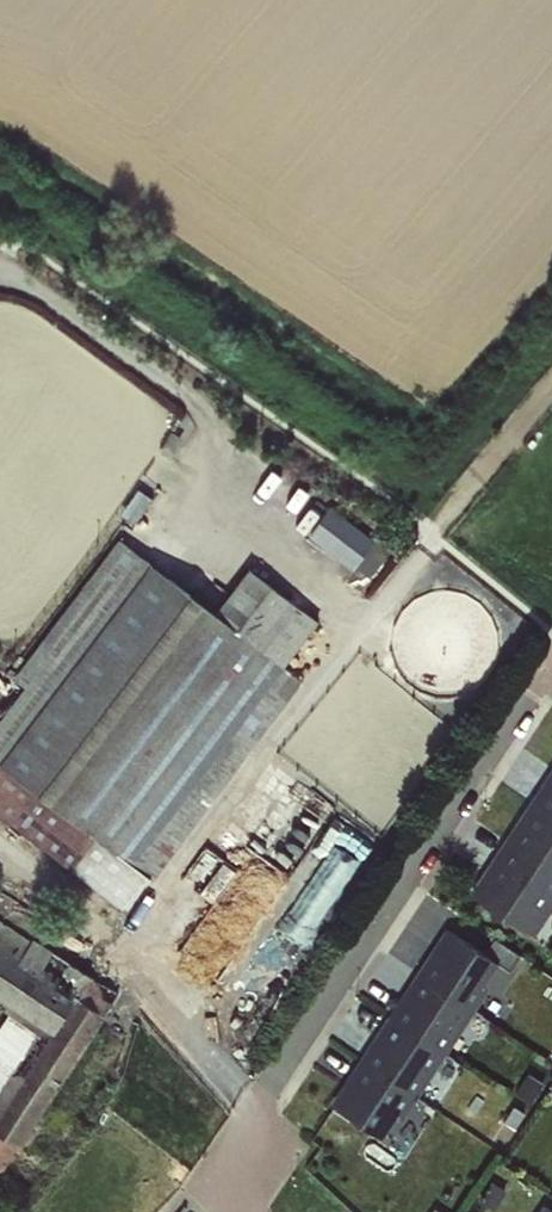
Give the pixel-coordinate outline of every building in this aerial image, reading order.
[(335,505),(327,515),(370,550),(378,540),(335,505)] [(325,517),(312,533),(355,568),(368,552),(325,517)] [(0,730),(0,817),(16,829),(40,798),(158,890),(310,693),(287,676),(322,630),(250,575),(215,620),(122,548),(15,686),(27,695),(0,730)] [(536,942),(551,918),(551,782),(474,901),(536,942)] [(9,1170),(124,991),(0,912),(0,1164),(9,1170)] [(333,1110),(386,1144),(501,970),(448,936),(333,1110)]
